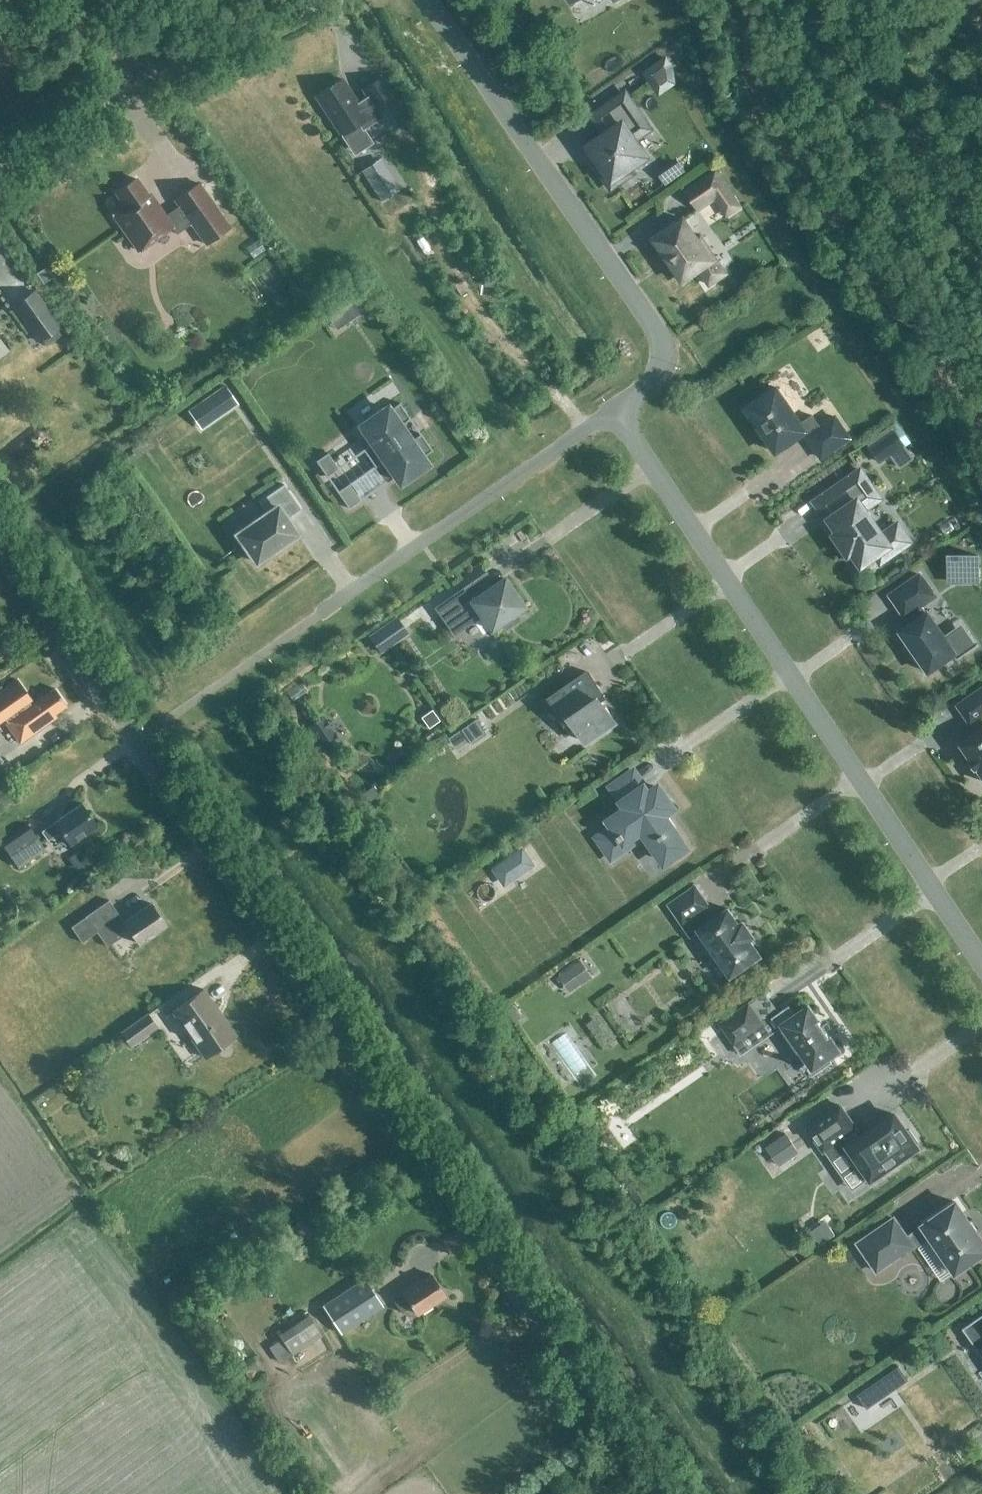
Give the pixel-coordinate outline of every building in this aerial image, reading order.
[(685,71),(673,56),(655,70),(668,86),(685,71)] [(405,113),(381,76),(362,88),(367,95),(357,102),(341,78),(315,95),(341,135),(358,124),(362,130),(381,117),(386,125),(405,113)] [(640,111),(627,93),(599,112),(613,132),(592,147),(602,162),(598,166),(612,187),(634,172),(630,167),(647,156),(636,139),(646,132),(635,115),(640,111)] [(667,171),(641,168),(640,180),(666,183),(667,171)] [(683,190),(698,212),(713,201),(726,218),(742,207),(715,168),(683,190)] [(116,192),(126,206),(114,215),(138,250),(172,227),(176,233),(191,223),(205,244),(230,227),(199,183),(175,200),(179,206),(165,215),(157,204),(155,205),(136,178),(116,192)] [(698,238),(685,219),(655,239),(684,281),(700,270),(711,284),(727,273),(702,236),(698,238)] [(43,283),(52,277),(45,267),(36,273),(43,283)] [(350,320),(363,311),(354,298),(341,307),(350,320)] [(26,327),(38,344),(61,327),(49,311),(26,327)] [(45,345),(60,334),(57,330),(42,341),(45,345)] [(237,404),(224,384),(200,401),(213,420),(237,404)] [(809,435),(808,436),(822,458),(851,438),(836,416),(821,427),(813,415),(802,423),(777,387),(747,407),(758,423),(756,425),(765,438),(767,436),(778,452),(806,431),(809,435)] [(410,417),(399,402),(388,409),(388,408),(362,426),(373,443),(363,450),(375,466),(385,459),(395,474),(410,464),(414,471),(425,463),(421,457),(432,449),(420,432),(409,440),(399,425),(410,417)] [(905,446),(894,430),(868,448),(879,464),(905,446)] [(326,476),(338,468),(327,452),(315,460),(326,476)] [(861,470),(817,500),(838,532),(834,535),(838,541),(840,539),(846,548),(844,550),(848,555),(852,553),(861,566),(876,556),(880,563),(911,543),(898,524),(883,535),(862,505),(878,494),(861,470)] [(348,508),(360,500),(348,483),(336,491),(348,508)] [(284,484),(259,501),(268,513),(238,533),(257,561),(298,533),(287,518),(301,508),(284,484)] [(977,554),(949,554),(949,579),(959,579),(965,569),(977,569),(977,554)] [(525,606),(505,577),(494,585),(484,570),(432,607),(451,635),(482,614),(492,629),(501,622),(505,629),(520,619),(515,612),(525,606)] [(921,574),(891,595),(906,616),(907,615),(913,623),(902,631),(930,671),(957,653),(960,658),(977,646),(957,629),(946,637),(929,612),(925,615),(919,607),(936,595),(921,574)] [(407,632),(394,614),(365,634),(378,652),(407,632)] [(50,658),(18,680),(32,700),(64,678),(50,658)] [(551,698),(571,728),(576,725),(588,742),(617,722),(596,690),(600,687),(590,672),(551,698)] [(0,692),(0,720),(6,716),(9,720),(5,723),(19,742),(56,716),(54,713),(66,704),(55,688),(30,705),(27,701),(31,699),(17,680),(0,692)] [(957,704),(972,726),(976,723),(981,730),(962,744),(972,758),(969,761),(976,770),(979,768),(981,773),(981,687),(957,704)] [(512,705),(505,694),(482,710),(489,721),(512,705)] [(326,753),(342,742),(323,715),(307,726),(326,753)] [(470,743),(485,733),(475,718),(460,728),(470,743)] [(651,790),(635,766),(606,786),(617,800),(616,801),(621,808),(604,820),(589,830),(608,858),(622,848),(641,835),(663,868),(692,848),(670,816),(679,810),(661,784),(651,790)] [(71,844),(97,825),(81,803),(42,830),(49,840),(62,831),(71,844)] [(20,867),(46,848),(30,826),(4,844),(20,867)] [(693,920),(732,976),(761,956),(750,940),(754,937),(744,922),(740,925),(729,909),(715,919),(708,909),(711,907),(696,886),(669,904),(684,926),(693,920)] [(110,900),(87,916),(70,928),(80,943),(98,931),(108,946),(131,930),(140,944),(167,925),(151,902),(125,921),(110,900)] [(592,976),(580,960),(558,977),(569,993),(592,976)] [(202,987),(172,1007),(171,1008),(204,1057),(236,1035),(216,1006),(202,987)] [(766,992),(722,1022),(736,1043),(772,1018),(779,1027),(781,1026),(800,1053),(798,1055),(812,1076),(833,1062),(830,1058),(841,1050),(831,1036),(830,1036),(819,1020),(820,1020),(809,1005),(796,1014),(789,1005),(779,1012),(766,992)] [(156,1025),(148,1013),(146,1011),(119,1029),(129,1044),(156,1025)] [(841,1105),(807,1129),(823,1152),(844,1138),(849,1145),(848,1146),(871,1179),(917,1147),(915,1144),(918,1142),(909,1129),(906,1131),(894,1114),(859,1138),(854,1130),(857,1128),(841,1105)] [(800,1152),(786,1132),(765,1147),(779,1167),(800,1152)] [(922,1225),(956,1273),(981,1255),(981,1240),(976,1231),(977,1230),(970,1220),(969,1221),(956,1202),(922,1225)] [(826,1207),(814,1213),(821,1228),(833,1222),(826,1207)] [(915,1246),(894,1216),(855,1243),(876,1273),(915,1246)] [(925,1265),(914,1267),(917,1281),(928,1279),(925,1265)] [(418,1314),(446,1296),(430,1272),(402,1290),(404,1293),(392,1300),(401,1313),(413,1305),(418,1314)] [(362,1281),(335,1299),(322,1307),(339,1333),(379,1307),(362,1281)] [(981,1355),(981,1354),(981,1315),(963,1328),(981,1355)] [(290,1355),(291,1357),(320,1338),(317,1333),(323,1330),(316,1319),(311,1322),(307,1316),(277,1336),(279,1339),(290,1355)] [(290,1355),(279,1339),(267,1347),(278,1363),(290,1355)] [(867,1409),(907,1381),(898,1367),(857,1395),(867,1409)]
